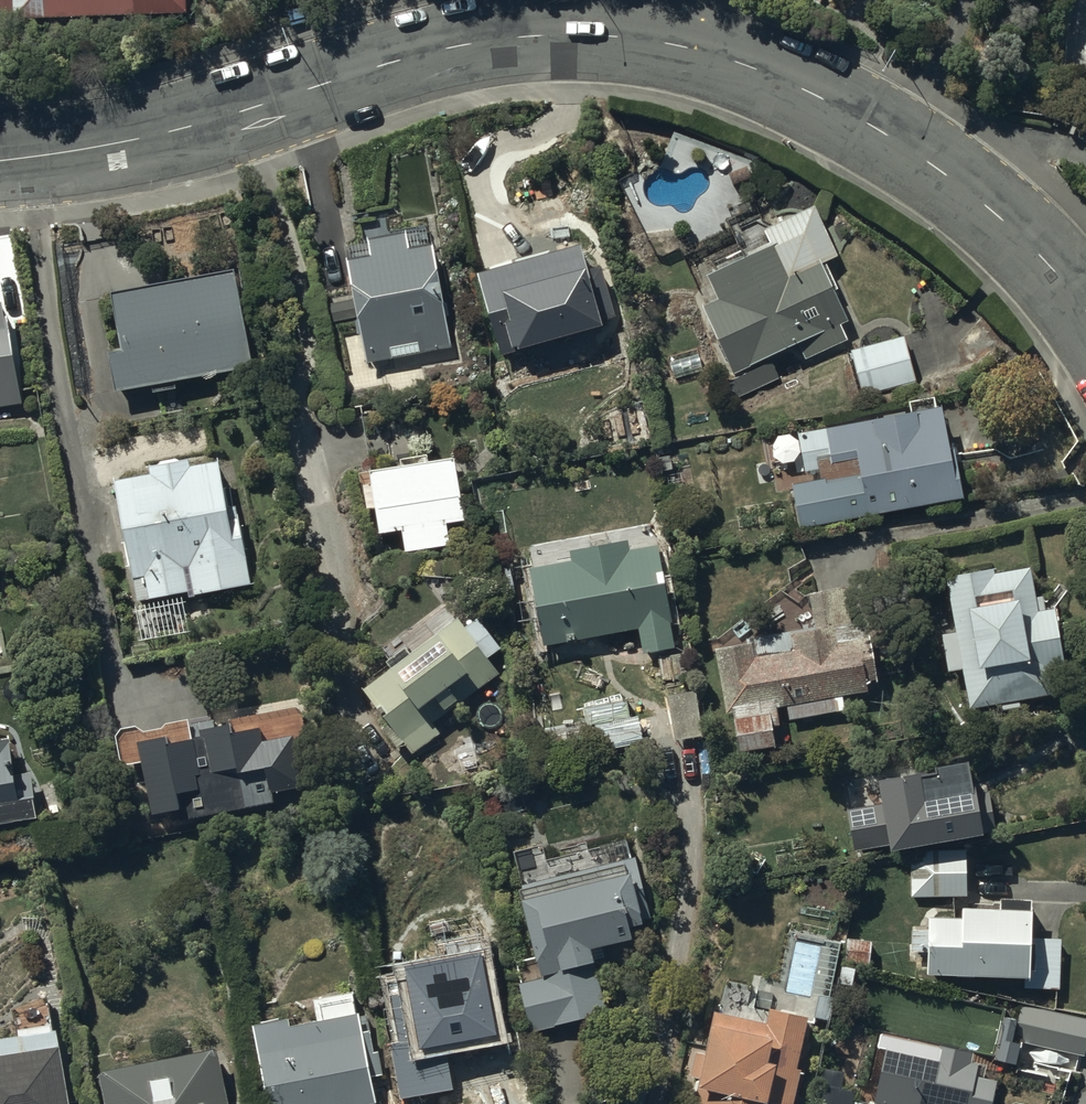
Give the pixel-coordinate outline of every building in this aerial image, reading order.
[(182,9),(181,0),(0,0),(0,6),(12,11),(182,9)] [(806,357),(846,338),(838,321),(846,317),(820,261),(840,252),(816,203),(766,226),(773,241),(708,273),(719,297),(703,305),(736,373),(799,342),(806,357)] [(346,244),(367,359),(454,344),(433,226),(408,231),(408,227),(369,234),(370,239),(346,244)] [(0,233),(0,278),(22,272),(12,230),(0,233)] [(479,270),(502,353),(541,342),(542,347),(564,341),(562,334),(606,322),(600,301),(612,298),(603,264),(590,268),(583,241),(479,270)] [(236,267),(113,290),(124,347),(109,349),(117,389),(152,382),(154,390),(176,386),(175,380),(254,365),(236,267)] [(0,301),(0,404),(22,401),(7,300),(0,301)] [(916,382),(904,336),(852,349),(863,395),(916,382)] [(802,526),(961,496),(944,404),(915,409),(915,407),(872,415),(873,418),(798,432),(805,469),(820,467),(821,476),(794,481),(802,526)] [(456,455),(372,466),(380,530),(403,527),(406,548),(449,542),(446,518),(464,515),(456,455)] [(153,471),(117,476),(136,598),(188,590),(189,596),(197,595),(196,591),(249,583),(237,503),(233,503),(230,485),(224,486),(220,460),(191,464),(190,456),(151,462),(153,471)] [(643,651),(677,644),(657,543),(632,547),(630,535),(572,547),(574,557),(530,566),(545,645),(638,627),(643,651)] [(965,668),(972,706),(1053,691),(1049,668),(1068,664),(1057,606),(1046,608),(1044,595),(1037,596),(1032,565),(995,572),(994,567),(946,575),(956,631),(942,634),(949,670),(965,668)] [(739,750),(777,744),(774,722),(780,721),(778,705),(788,703),(791,718),(845,710),(843,695),(868,692),(867,682),(880,680),(874,640),(849,643),(840,586),(811,590),(817,626),(792,630),(795,648),(757,654),(755,641),(717,647),(727,711),(733,710),(739,750)] [(413,752),(439,730),(434,724),(500,670),(489,656),(502,645),(479,616),(466,626),(462,620),(445,634),(440,628),(366,689),(390,718),(382,724),(400,746),(405,742),(413,752)] [(698,688),(669,693),(675,737),(704,733),(698,688)] [(640,716),(591,723),(595,748),(644,741),(640,716)] [(181,816),(274,799),(272,791),(303,786),(293,732),(263,738),(260,724),(233,729),(231,721),(201,727),(203,733),(169,739),(168,733),(140,738),(154,810),(179,806),(181,816)] [(40,812),(33,770),(16,773),(10,737),(0,739),(0,819),(40,812)] [(911,897),(967,894),(968,835),(998,829),(990,788),(976,790),(969,757),(939,763),(940,771),(924,774),(923,769),(879,777),(884,801),(849,808),(855,850),(891,844),(892,850),(912,845),(911,897)] [(517,851),(525,882),(519,884),(537,954),(520,959),(525,976),(520,978),(533,1028),(609,1008),(592,946),(633,935),(630,925),(643,922),(642,918),(652,915),(635,855),(631,856),(626,837),(543,859),(540,845),(517,851)] [(448,1000),(493,992),(481,922),(490,921),(482,878),(441,886),(442,889),(422,892),(424,903),(414,905),(419,935),(383,942),(392,988),(444,978),(448,1000)] [(1059,987),(1060,937),(1032,936),(1033,897),(1001,896),(1001,900),(994,900),(994,907),(963,907),(963,916),(928,915),(928,928),(912,927),(911,950),(928,950),(927,973),(1024,976),(1024,986),(1059,987)] [(873,939),(847,937),(846,962),(871,963),(873,939)] [(789,1102),(797,1103),(798,1103),(808,1060),(800,1058),(810,1015),(798,1012),(799,1009),(782,1005),(782,1008),(771,1006),(771,1009),(755,1006),(759,985),(727,978),(720,1010),(716,1010),(709,1045),(690,1041),(686,1062),(692,1064),(690,1075),(700,1078),(694,1103),(789,1103),(789,1102)] [(255,1023),(271,1103),(356,1103),(377,1100),(372,1076),(385,1074),(380,1050),(374,1051),(370,1029),(366,1030),(362,1010),(357,1011),(353,991),(315,998),(319,1019),(291,1024),(290,1016),(255,1023)] [(58,1027),(54,1028),(52,1018),(50,1018),(47,994),(15,1008),(19,1033),(0,1035),(0,1103),(70,1103),(58,1027)] [(1019,1030),(1085,1045),(1085,1020),(1024,1006),(1019,1030)] [(884,1049),(875,1087),(890,1091),(887,1103),(988,1103),(994,1078),(980,1075),(984,1057),(905,1038),(901,1053),(884,1049)] [(100,1070),(107,1103),(227,1103),(216,1047),(100,1070)]
